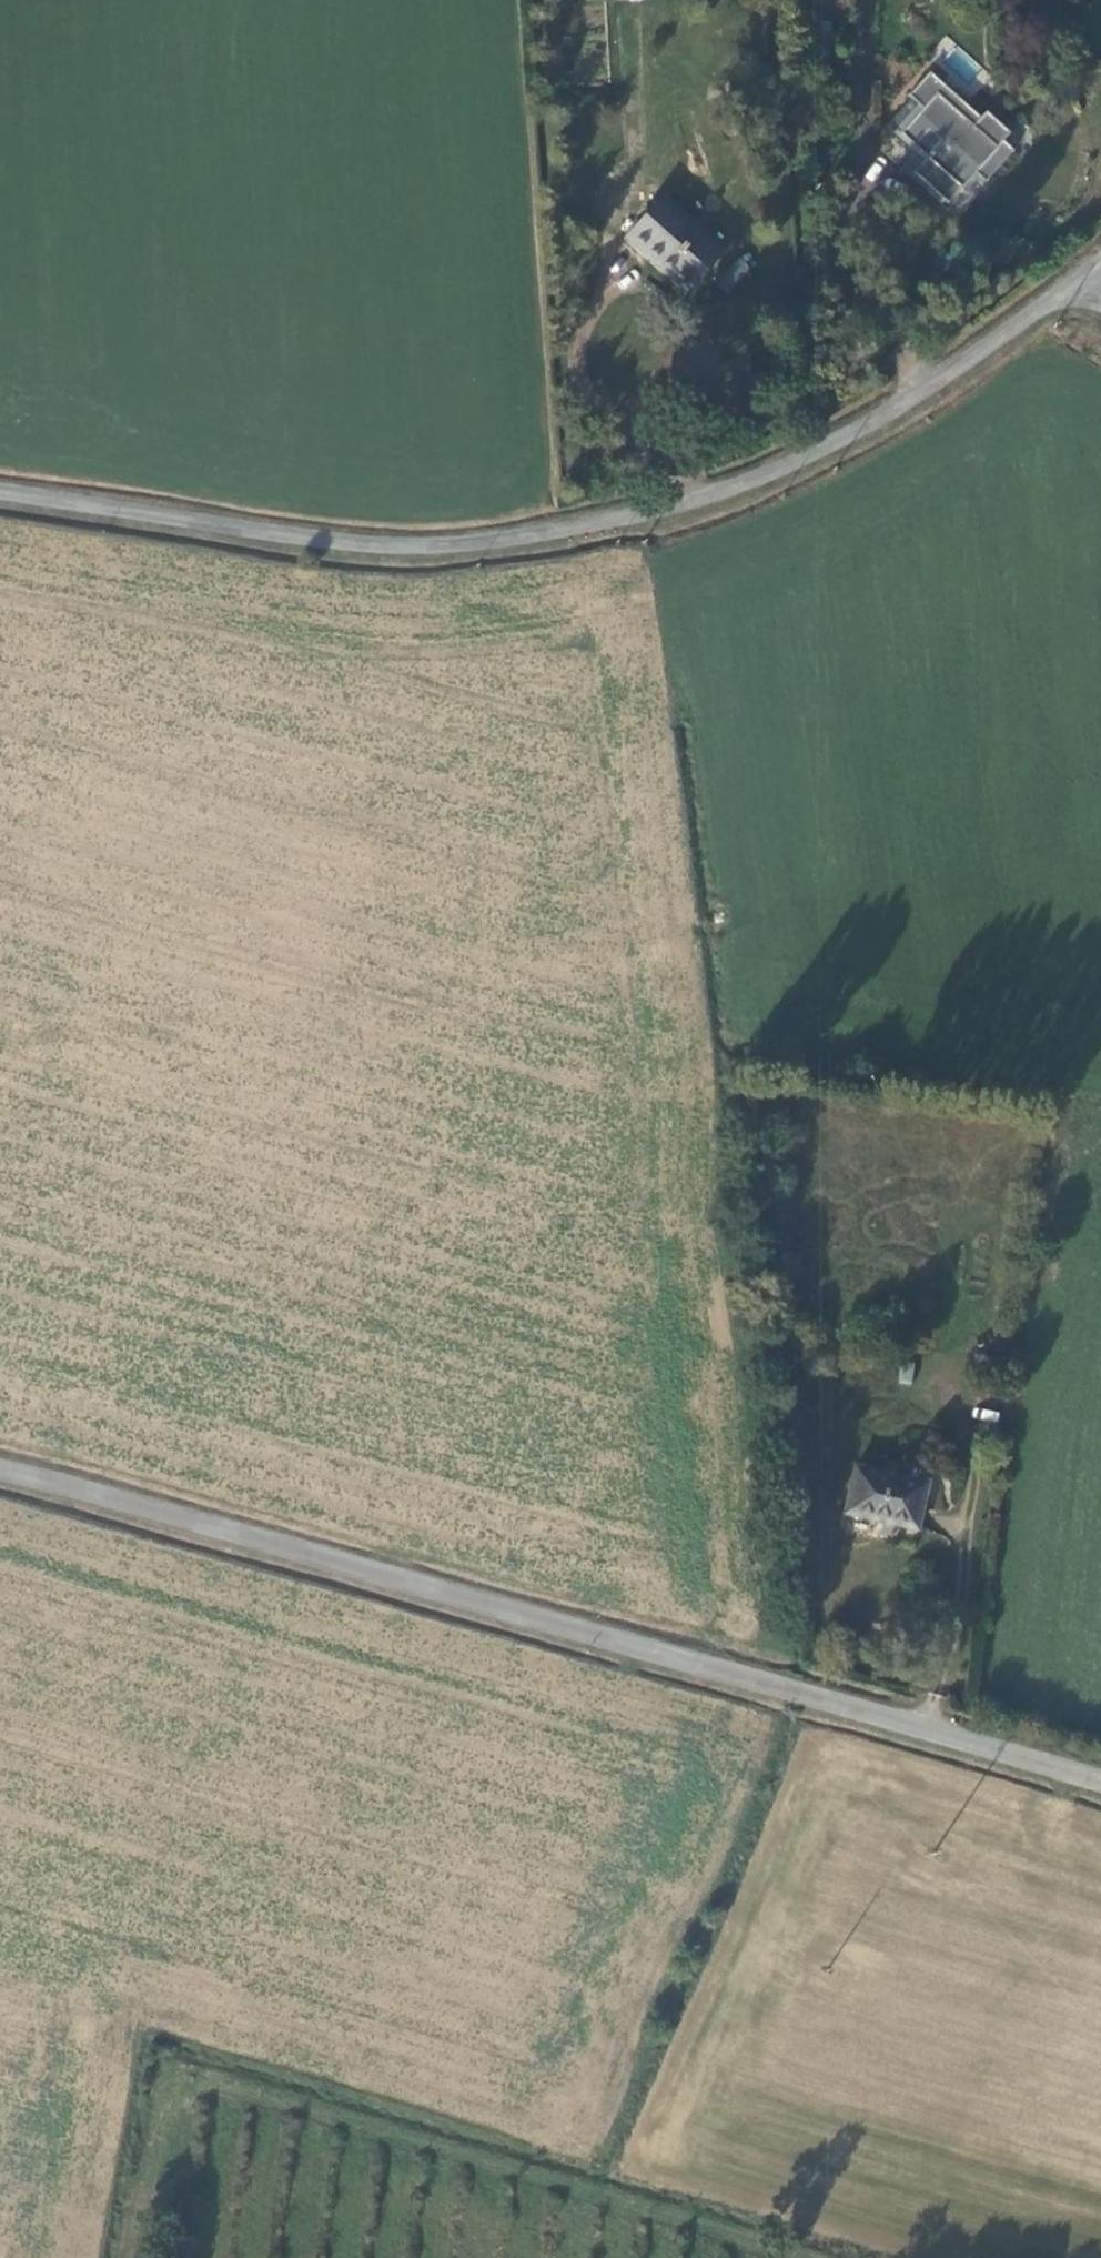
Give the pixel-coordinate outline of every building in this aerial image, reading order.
[(945,39),(930,64),(944,73),(948,67),(971,81),(983,63),(945,39)] [(930,105),(895,144),(908,156),(920,142),(934,154),(921,168),(952,195),(987,155),(930,105)] [(660,203),(625,242),(638,254),(651,239),(664,251),(651,265),(685,296),(719,257),(660,203)] [(898,1361),(897,1383),(913,1383),(913,1361),(898,1361)] [(914,1499),(838,1484),(829,1534),(904,1549),(914,1499)]
